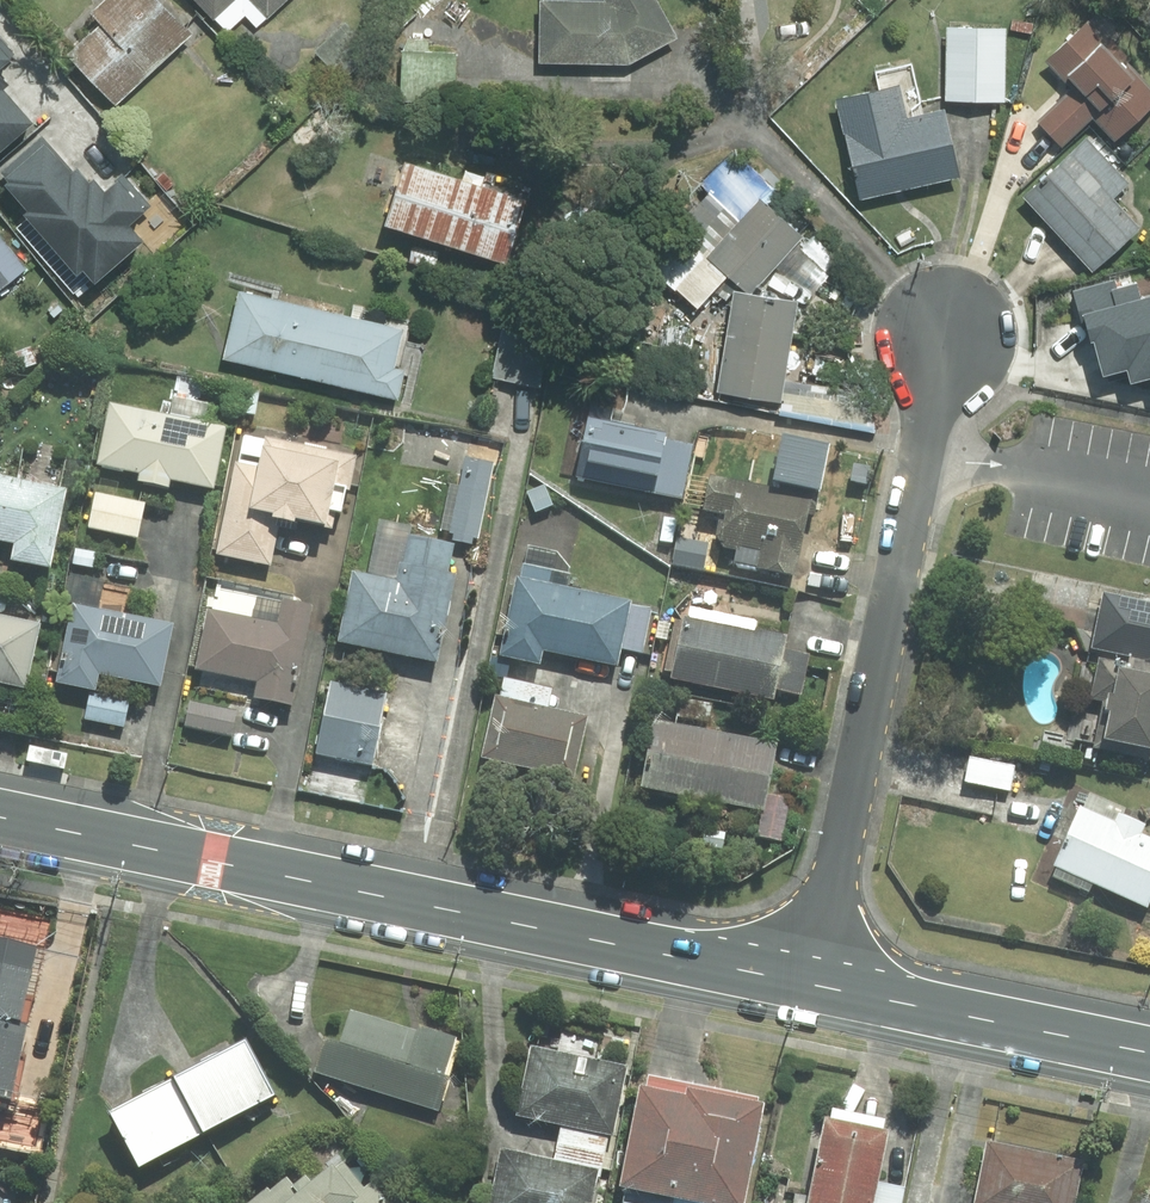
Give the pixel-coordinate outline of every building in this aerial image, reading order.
[(116,103),(190,34),(158,0),(104,0),(90,13),(102,25),(71,55),(116,103)] [(228,32),(245,16),(257,29),(287,0),(198,0),(228,32)] [(546,1),(541,1),(541,62),(628,62),(675,38),(654,0),(546,0),(546,1)] [(1062,146),(1093,117),(1115,139),(1149,106),(1149,92),(1084,24),(1046,61),(1066,81),(1069,78),(1076,85),(1038,121),(1062,146)] [(1005,29),(948,28),(946,100),(1004,101),(1005,29)] [(0,42),(0,68),(13,57),(0,42)] [(880,91),(837,101),(860,200),(958,177),(943,112),(922,117),(910,68),(876,76),(880,91)] [(32,124),(3,90),(9,85),(0,75),(0,151),(32,124)] [(14,224),(78,296),(139,241),(126,226),(147,207),(121,178),(105,192),(94,180),(90,184),(77,170),(75,172),(41,135),(1,171),(10,181),(4,186),(27,212),(14,224)] [(1129,184),(1086,138),(1024,197),(1093,270),(1138,228),(1112,200),(1129,184)] [(525,201),(406,164),(386,225),(506,262),(525,201)] [(728,273),(710,257),(741,222),(708,192),(646,258),(698,306),(728,273)] [(801,236),(760,201),(741,222),(710,257),(728,273),(751,293),(777,264),(792,246),(801,236)] [(0,239),(0,289),(25,269),(0,239)] [(814,295),(829,276),(792,246),(777,264),(814,295)] [(1075,294),(1089,346),(1093,345),(1102,379),(1127,372),(1131,385),(1149,380),(1149,297),(1139,300),(1135,286),(1117,291),(1115,283),(1075,294)] [(402,330),(239,292),(223,358),(397,399),(403,372),(393,369),(402,330)] [(794,305),(736,295),(720,390),(778,399),(794,305)] [(552,334),(506,323),(493,378),(540,388),(552,334)] [(110,403),(98,464),(139,472),(138,480),(168,486),(170,478),(213,487),(225,426),(110,403)] [(666,433),(589,418),(577,478),(681,499),(692,444),(665,438),(666,433)] [(350,490),(357,455),(266,437),(265,439),(244,435),(238,462),(235,461),(216,553),(270,564),(280,518),(332,528),(336,509),(340,510),(345,488),(350,490)] [(492,467),(396,445),(385,500),(480,520),(492,467)] [(811,495),(711,475),(704,511),(720,514),(716,534),(724,546),(736,548),(733,563),(795,575),(811,495)] [(67,490),(0,476),(0,539),(15,542),(12,558),(50,566),(67,490)] [(144,503),(96,493),(89,526),(137,536),(144,503)] [(478,533),(382,512),(371,567),(466,587),(478,533)] [(627,603),(628,600),(568,588),(571,574),(525,564),(522,577),(517,576),(501,653),(538,661),(541,646),(615,661),(618,647),(627,603)] [(463,600),(367,579),(356,634),(451,654),(463,600)] [(208,610),(196,668),(258,680),(255,696),(291,703),(311,606),(293,602),(295,596),(218,580),(212,611),(208,610)] [(1130,656),(1149,660),(1149,601),(1103,591),(1092,648),(1130,656)] [(159,683),(171,624),(73,603),(57,680),(94,688),(98,671),(159,683)] [(642,652),(651,608),(627,603),(618,647),(642,652)] [(676,619),(665,669),(675,671),(674,675),(772,696),(773,688),(782,648),(784,637),(756,631),(758,620),(687,605),(683,621),(676,619)] [(0,615),(0,681),(25,687),(39,624),(0,615)] [(801,694),(809,653),(782,648),(773,688),(801,694)] [(448,675),(352,654),(341,709),(436,729),(448,675)] [(1128,663),(1099,657),(1091,698),(1103,701),(1094,746),(1149,758),(1149,660),(1130,656),(1128,663)] [(128,700),(90,692),(85,717),(123,725),(128,700)] [(587,716),(497,695),(483,755),(573,776),(587,716)] [(236,711),(190,701),(185,725),(230,735),(236,711)] [(435,734),(339,713),(328,768),(423,788),(435,734)] [(762,806),(774,743),(655,720),(643,784),(762,806)] [(67,754),(30,746),(27,761),(64,769),(67,754)] [(970,756),(965,781),(1010,789),(1014,765),(970,756)] [(791,798),(767,793),(758,834),(782,840),(791,798)] [(1148,908),(1149,902),(1149,837),(1140,833),(1144,824),(1123,815),(1125,808),(1090,793),(1084,806),(1080,805),(1055,864),(1058,866),(1054,876),(1089,891),(1093,884),(1148,908)] [(20,1022),(37,946),(0,938),(0,1018),(20,1022)] [(416,1031),(351,1011),(341,1044),(326,1040),(316,1071),(438,1108),(460,1038),(418,1025),(416,1031)] [(0,1018),(0,1097),(9,1099),(25,1023),(20,1022),(0,1018)] [(275,1094),(245,1039),(175,1077),(205,1131),(275,1094)] [(613,1134),(627,1065),(531,1045),(517,1114),(560,1123),(610,1133),(613,1134)] [(765,1103),(758,1101),(759,1097),(649,1075),(646,1088),(640,1087),(620,1185),(627,1186),(624,1202),(627,1202),(745,1202),(765,1103)] [(205,1131),(175,1077),(109,1111),(139,1166),(205,1131)] [(808,1202),(874,1202),(879,1181),(889,1130),(883,1128),(885,1119),(833,1108),(831,1118),(826,1117),(808,1202)] [(610,1133),(560,1123),(553,1159),(599,1169),(598,1176),(601,1177),(610,1133)] [(987,1140),(974,1202),(1076,1202),(1085,1160),(987,1140)] [(501,1148),(490,1202),(592,1202),(598,1176),(599,1169),(553,1159),(501,1148)] [(365,1188),(348,1169),(356,1163),(343,1149),(300,1186),(287,1172),(251,1202),(390,1202),(372,1182),(365,1188)] [(874,1202),(901,1202),(905,1187),(879,1181),(874,1202)]
